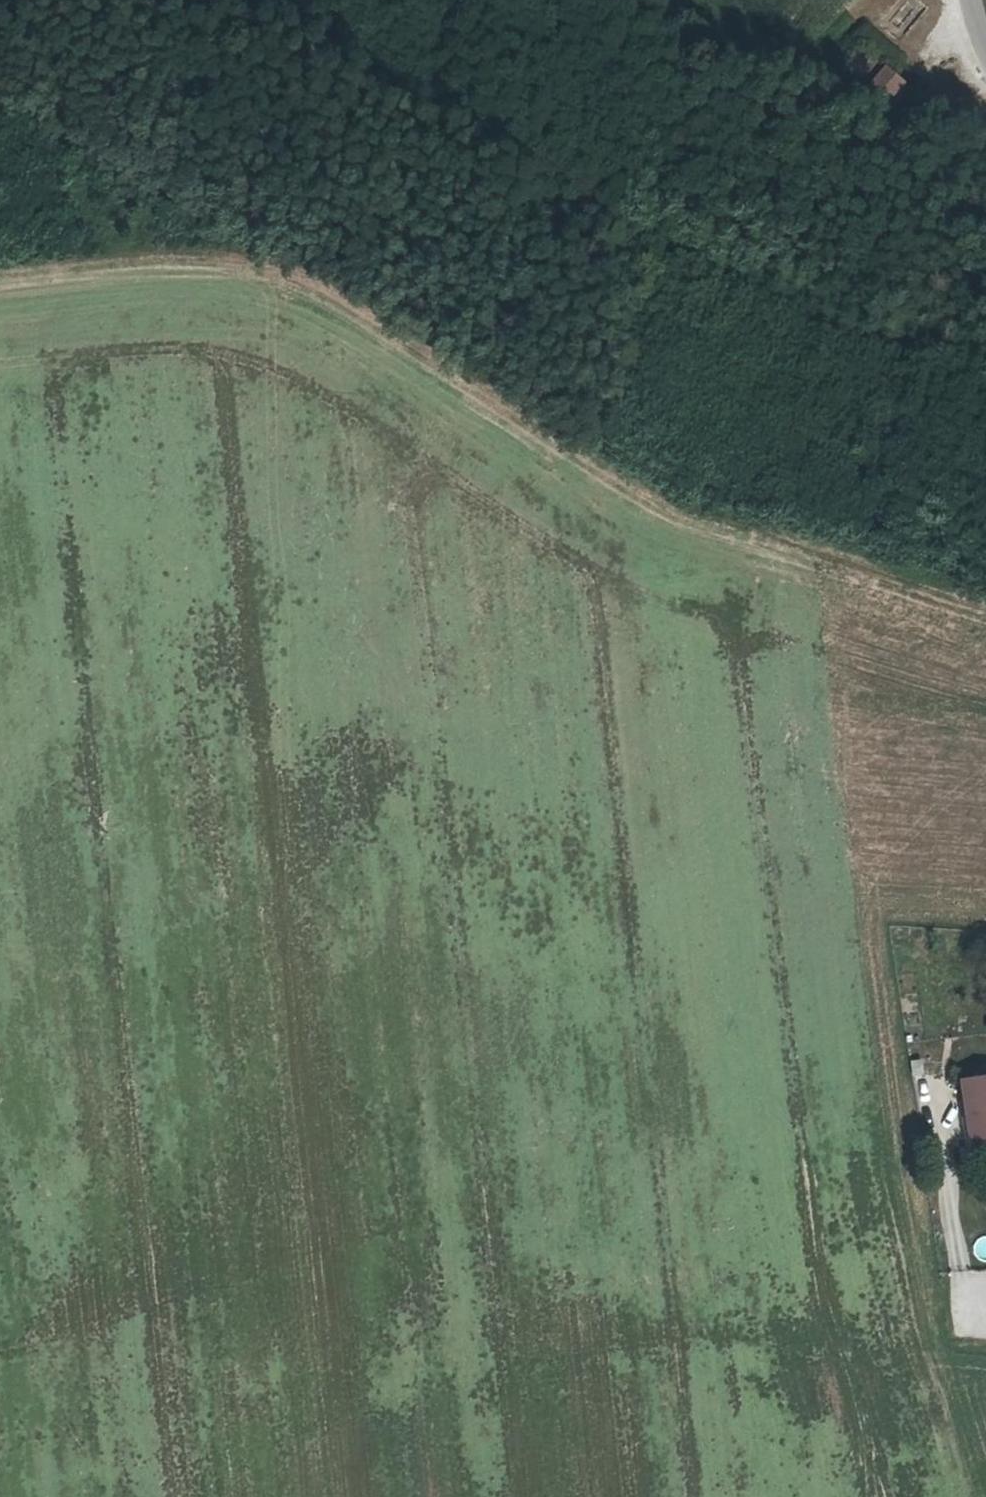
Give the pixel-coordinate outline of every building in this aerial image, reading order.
[(856,78),(875,56),(860,42),(840,64),(856,78)] [(890,106),(908,84),(883,63),(865,85),(890,106)] [(951,1071),(966,1140),(985,1136),(985,1064),(951,1071)]
